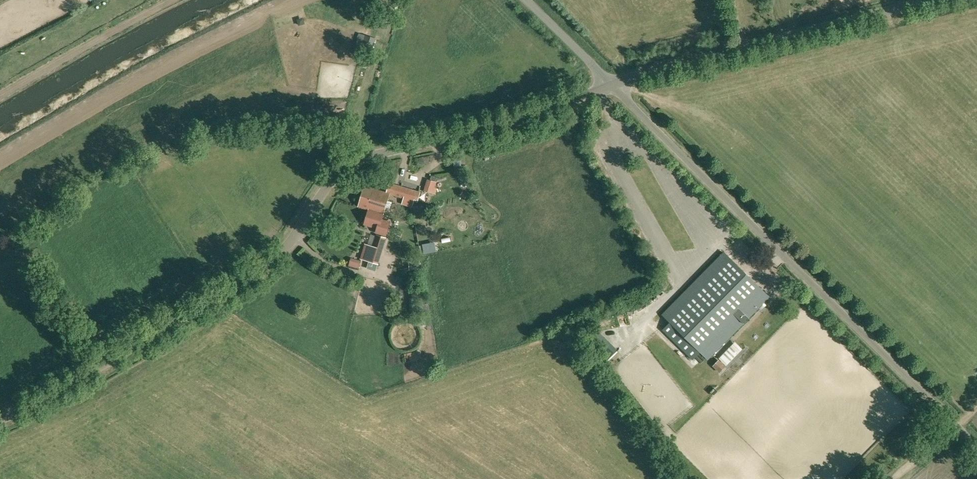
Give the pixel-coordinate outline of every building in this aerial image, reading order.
[(360,56),(361,51),(372,54),(376,38),(357,33),(353,48),(354,49),(353,54),(360,56)] [(426,191),(430,195),(438,186),(433,182),(426,191)] [(411,209),(414,201),(416,191),(396,185),(393,195),(403,198),(400,206),(411,209)] [(359,206),(369,209),(383,214),(390,193),(365,186),(359,206)] [(383,214),(369,209),(364,224),(377,228),(376,232),(386,235),(390,222),(382,219),(383,214)] [(386,238),(377,235),(373,246),(366,244),(361,259),(369,261),(367,267),(376,269),(386,238)] [(663,329),(693,359),(700,352),(707,359),(769,296),(724,252),(662,315),(670,322),(663,329)] [(352,263),(362,268),(364,262),(354,258),(352,263)] [(787,268),(779,273),(786,286),(794,281),(787,268)] [(416,328),(401,334),(405,345),(420,340),(416,328)]
